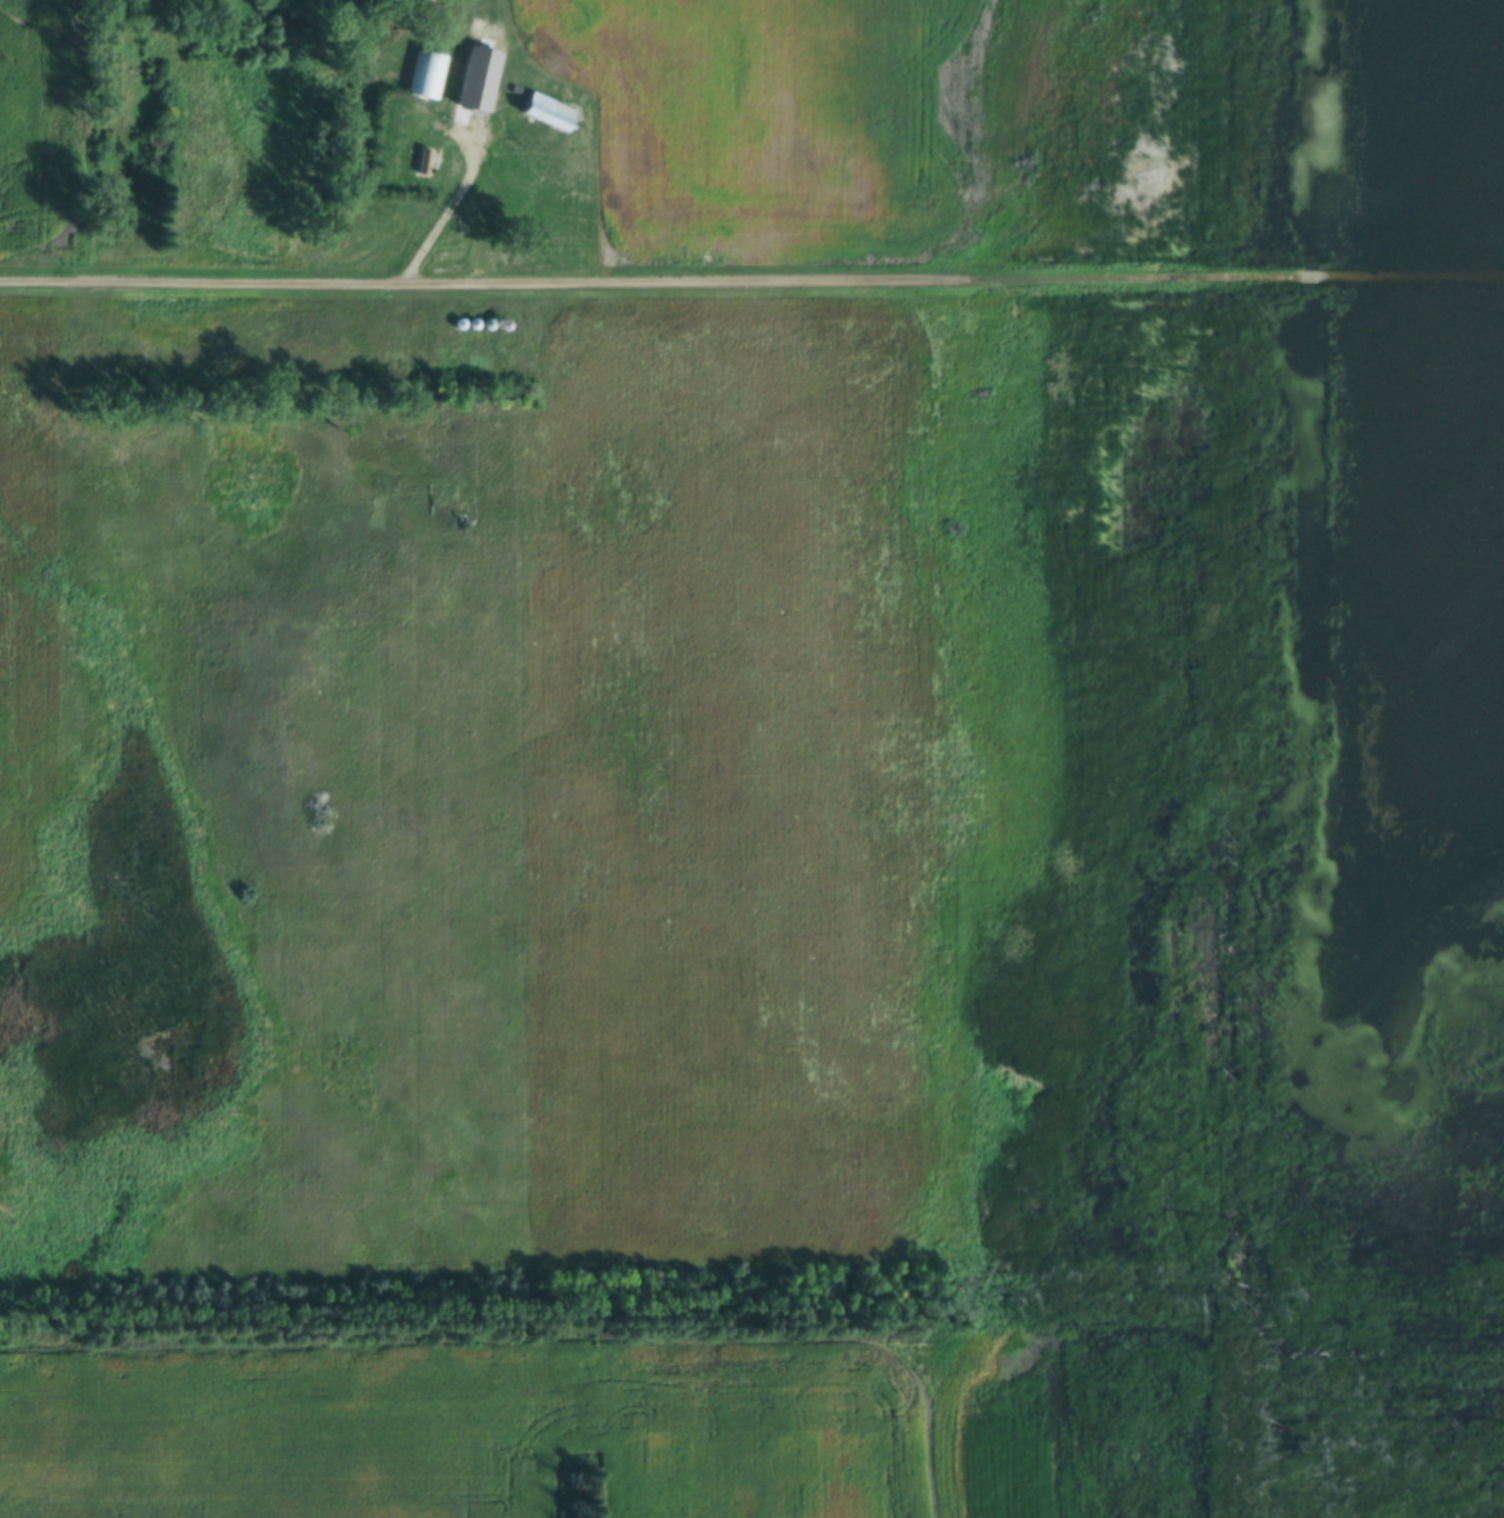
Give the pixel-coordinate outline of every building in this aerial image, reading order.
[(439,100),(449,53),(416,46),(407,93),(439,100)] [(579,111),(536,92),(527,112),(554,124),(557,117),(573,124),(579,111)] [(483,96),(459,96),(459,107),(483,107),(483,96)]
